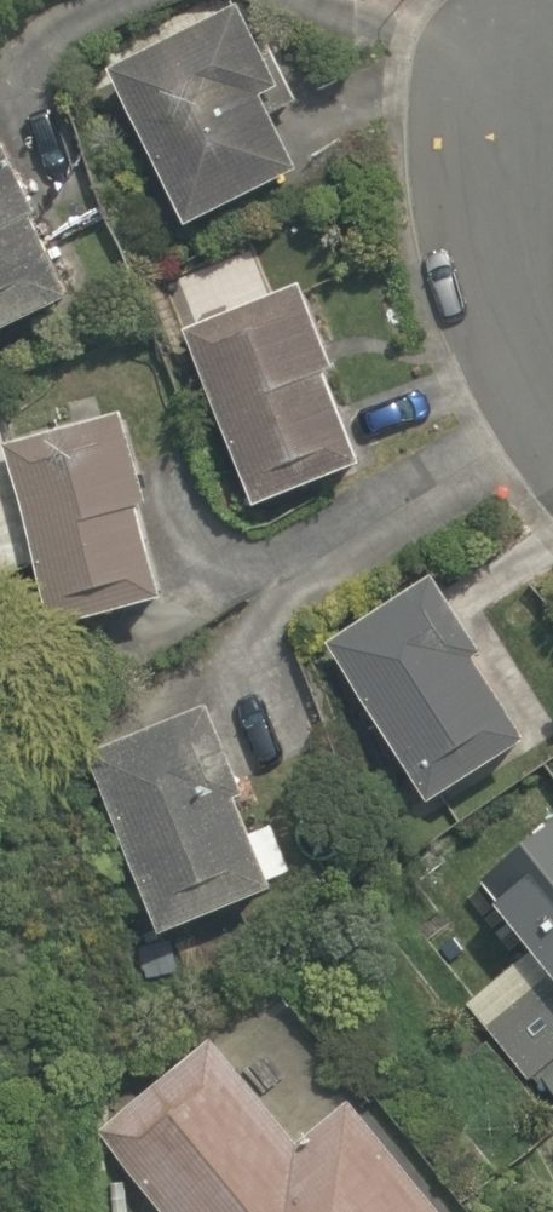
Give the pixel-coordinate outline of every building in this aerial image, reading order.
[(288,117),(247,25),(120,83),(191,243),(300,194),(269,125),(288,117)] [(0,151),(0,344),(70,314),(0,151)] [(309,306),(196,343),(253,517),(366,479),(309,306)] [(156,521),(136,430),(13,457),(50,627),(161,602),(144,524),(156,521)] [(432,590),(325,658),(429,821),(535,753),(432,590)] [(244,834),(205,719),(98,756),(163,946),(270,909),(261,884),(292,873),(275,823),(244,834)] [(552,1123),(552,828),(475,886),(529,959),(466,1005),(552,1123)] [(261,1004),(101,1148),(158,1211),(448,1211),(261,1004)]
